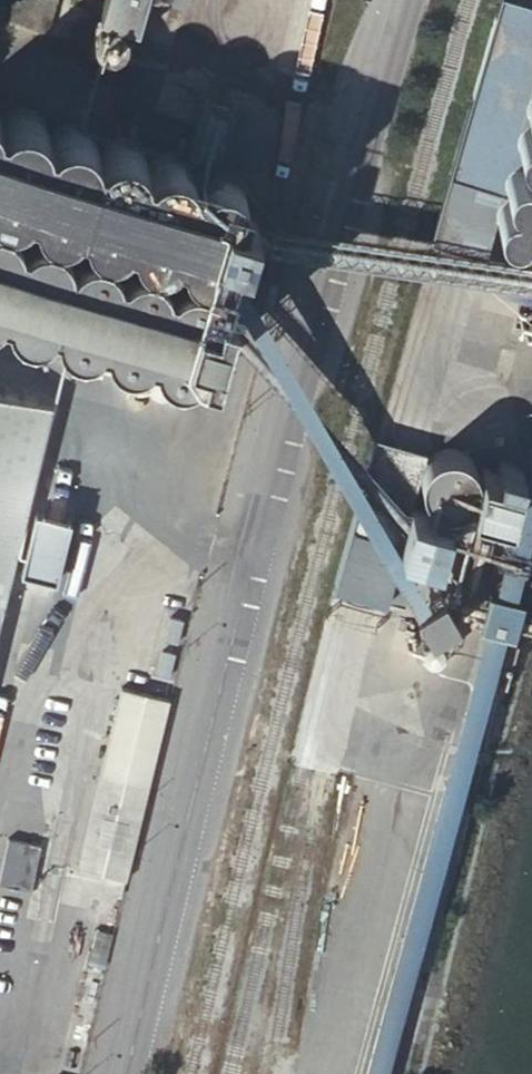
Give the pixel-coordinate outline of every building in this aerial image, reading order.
[(0,4),(0,16),(47,31),(57,0),(1,0),(0,4)] [(100,16),(137,26),(144,0),(104,0),(100,16)] [(431,239),(483,254),(498,206),(501,201),(505,198),(511,195),(514,185),(511,184),(510,182),(509,180),(509,179),(508,174),(509,173),(510,170),(512,168),(515,165),(518,161),(521,161),(526,145),(523,142),(521,139),(521,134),(521,128),(526,123),(530,119),(531,118),(531,107),(529,103),(529,98),(531,92),(531,91),(531,4),(519,0),(502,0),(431,239)] [(105,22),(100,25),(96,29),(94,35),(94,41),(96,47),(101,51),(106,54),(112,54),(118,52),(123,48),(126,43),(127,37),(126,31),(122,26),(117,23),(111,21),(105,22)] [(530,119),(526,123),(521,128),(521,134),(521,139),(523,142),(526,145),(521,161),(518,161),(515,165),(512,168),(510,170),(509,173),(508,174),(509,179),(509,180),(510,182),(511,184),(514,185),(511,195),(505,198),(501,201),(498,206),(499,212),(500,216),(501,219),(503,222),(506,224),(511,225),(518,227),(527,220),(528,224),(530,227),(531,230),(531,118),(530,119)] [(230,285),(235,269),(239,252),(253,255),(262,220),(248,215),(251,207),(252,202),(252,199),(251,191),(250,188),(248,186),(246,184),(242,182),(240,180),(236,178),(228,177),(225,177),(221,178),(217,178),(214,179),(208,183),(206,187),(204,181),(200,175),(199,173),(188,166),(182,166),(177,165),(172,166),(167,168),(161,173),(158,176),(156,179),(155,173),(152,166),(149,162),(147,160),(145,157),(142,155),(134,152),(131,152),(128,151),(123,151),(120,152),(116,153),(114,155),(112,156),(109,158),(108,159),(106,161),(105,158),(105,154),(104,151),(101,146),(99,144),(97,142),(93,138),(89,136),(84,134),(76,134),(71,135),(68,135),(66,137),(62,139),(59,140),(55,144),(53,135),(51,132),(48,129),(43,124),(36,121),(31,119),(27,119),(24,119),(21,119),(14,122),(11,123),(8,125),(4,130),(2,134),(0,134),(0,222),(12,226),(19,224),(26,221),(31,217),(33,215),(34,213),(35,212),(37,210),(38,215),(39,219),(40,221),(41,224),(42,227),(43,229),(47,233),(52,237),(69,241),(72,240),(76,239),(83,235),(84,234),(85,233),(88,230),(89,234),(90,236),(92,241),(94,243),(96,245),(98,247),(101,250),(118,254),(129,250),(133,248),(134,246),(136,244),(137,242),(139,240),(139,244),(139,247),(140,249),(142,251),(143,254),(145,256),(146,258),(148,260),(150,261),(152,263),(157,265),(161,266),(164,266),(167,266),(170,266),(173,265),(176,264),(184,260),(186,257),(186,258),(187,261),(188,262),(190,265),(191,267),(194,271),(198,274),(206,278),(230,285)] [(531,268),(531,230),(530,227),(528,224),(527,220),(518,227),(511,225),(506,224),(503,222),(501,219),(500,216),(499,212),(498,206),(483,254),(531,268)] [(239,252),(235,269),(271,279),(286,226),(262,220),(253,255),(239,252)] [(11,316),(14,320),(17,323),(21,325),(24,328),(30,329),(33,329),(39,331),(47,329),(49,329),(50,328),(63,332),(69,339),(71,340),(73,341),(84,344),(88,344),(95,344),(96,343),(99,341),(114,346),(118,351),(122,354),(134,358),(139,358),(142,357),(144,357),(147,355),(164,360),(166,364),(168,365),(171,367),(175,369),(220,382),(243,300),(227,296),(230,285),(206,278),(189,274),(185,275),(183,275),(181,276),(179,277),(176,279),(175,277),(175,275),(174,274),(173,272),(172,269),(161,266),(157,265),(137,260),(132,262),(130,263),(128,265),(127,268),(126,267),(126,265),(126,262),(123,256),(118,254),(101,250),(86,246),(83,247),(81,249),(77,252),(76,255),(75,253),(75,249),(75,246),(74,242),(69,241),(52,237),(35,232),(30,233),(25,240),(24,237),(24,233),(23,231),(21,228),(12,226),(0,222),(0,314),(11,316)] [(40,406),(0,397),(0,574),(40,406)] [(413,506),(428,452),(375,438),(333,587),(385,602),(386,599),(401,545),(399,544),(410,505),(413,506)] [(470,505),(506,515),(516,478),(480,466),(477,474),(476,472),(476,470),(476,468),(475,466),(474,464),(472,462),(470,459),(469,458),(466,455),(463,454),(462,453),(459,452),(458,451),(455,451),(451,450),(446,450),(439,452),(437,453),(435,454),(433,455),(431,457),(430,458),(428,460),(427,462),(426,464),(425,466),(423,472),(422,475),(422,482),(425,490),(431,497),(433,499),(437,502),(442,504),(448,505),(450,505),(453,505),(459,504),(461,502),(462,502),(465,501),(466,499),(470,496),(473,493),(470,505)] [(399,544),(401,545),(421,550),(439,555),(450,517),(413,506),(410,505),(399,544)] [(51,585),(65,525),(30,516),(14,577),(51,585)] [(421,550),(401,545),(386,599),(407,605),(421,550)] [(524,601),(490,591),(480,627),(514,636),(524,601)] [(77,867),(125,879),(170,699),(122,687),(77,867)] [(41,845),(8,838),(0,875),(0,883),(31,890),(41,845)]
